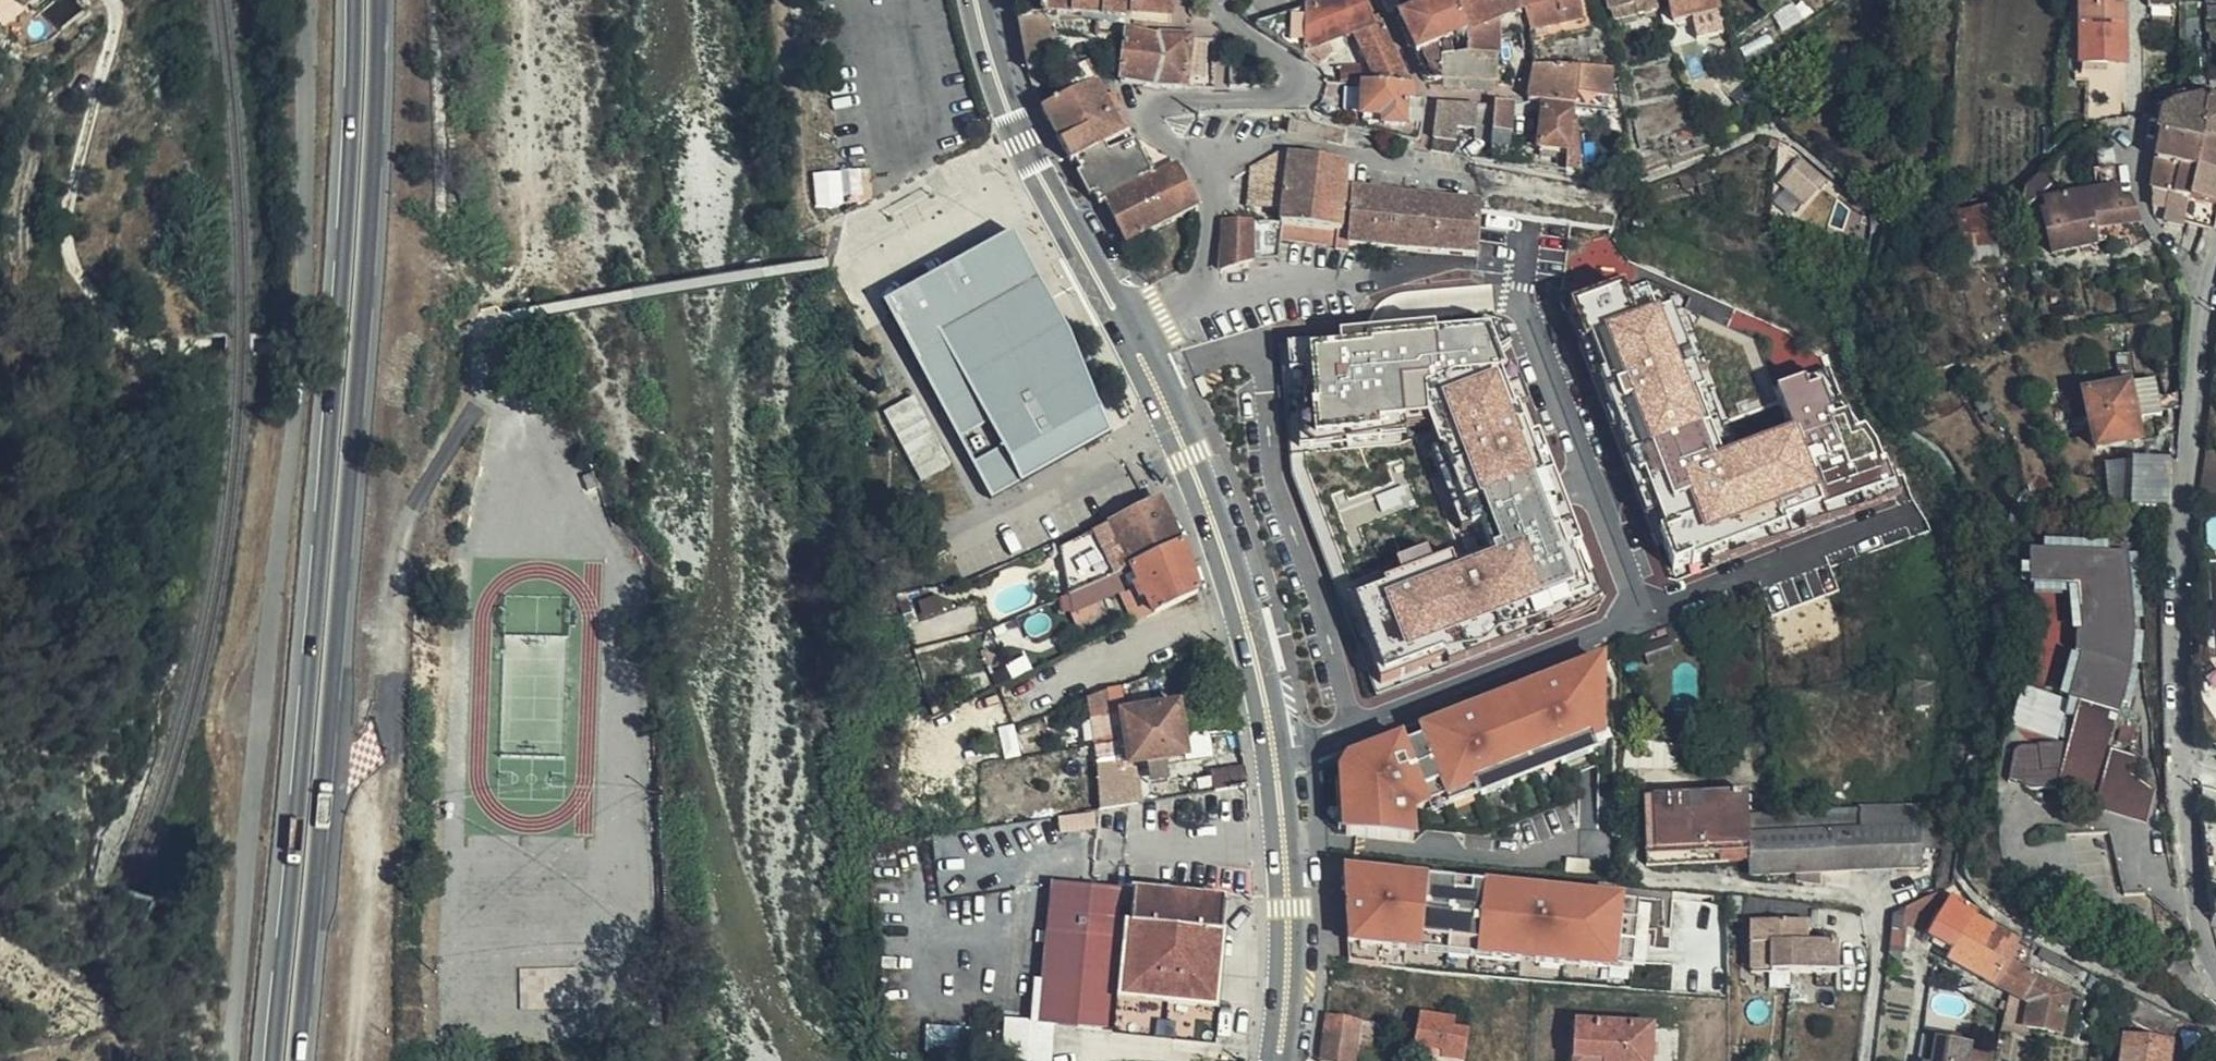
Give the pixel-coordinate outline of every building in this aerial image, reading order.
[(35,21),(51,8),(60,0),(18,0),(35,21)] [(51,8),(61,21),(82,4),(79,0),(60,0),(51,8)] [(1088,8),(1093,8),(1093,0),(1033,0),(1033,5),(1088,8)] [(1093,8),(1120,9),(1120,0),(1093,0),(1093,8)] [(1120,9),(1159,11),(1159,0),(1120,0),(1120,9)] [(1247,0),(1230,0),(1229,2),(1242,14),(1251,4),(1247,0)] [(1367,15),(1365,8),(1359,11),(1354,0),(1293,0),(1243,16),(1284,42),(1306,56),(1317,48),(1313,38),(1328,32),(1343,25),(1367,15)] [(1414,0),(1410,0),(1389,9),(1393,17),(1406,47),(1411,45),(1414,50),(1425,72),(1433,73),(1433,46),(1431,40),(1414,0)] [(1431,40),(1433,46),(1462,48),(1459,42),(1445,5),(1443,0),(1414,0),(1431,40)] [(1479,0),(1443,0),(1445,5),(1459,42),(1462,48),(1487,50),(1486,31),(1485,13),(1479,0)] [(1485,13),(1495,9),(1500,25),(1509,21),(1519,19),(1514,0),(1479,0),(1485,13)] [(1520,24),(1574,11),(1570,0),(1514,0),(1519,19),(1520,24)] [(1628,7),(1627,0),(1611,0),(1602,2),(1604,12),(1628,7)] [(1707,0),(1662,0),(1667,22),(1687,17),(1690,28),(1713,22),(1707,0)] [(2113,60),(2109,11),(2100,12),(2099,0),(2078,0),(2079,1),(2069,2),(2073,62),(2113,60)] [(2113,67),(2113,60),(2073,62),(2069,2),(2061,3),(2067,70),(2113,67)] [(1040,13),(1033,5),(1008,12),(1018,59),(1046,48),(1040,13)] [(1495,9),(1485,13),(1486,31),(1500,25),(1495,9)] [(1366,73),(1399,70),(1370,14),(1367,15),(1343,25),(1351,40),(1366,73)] [(1177,78),(1177,53),(1147,27),(1147,31),(1114,22),(1114,23),(1109,71),(1145,76),(1177,78)] [(1462,56),(1462,48),(1433,46),(1433,73),(1442,73),(1462,74),(1462,56)] [(1487,50),(1462,48),(1462,56),(1462,74),(1463,74),(1488,75),(1488,70),(1488,64),(1487,50)] [(1601,87),(1602,60),(1591,58),(1525,57),(1524,76),(1552,81),(1550,94),(1565,97),(1567,83),(1601,87)] [(2183,64),(2186,78),(2205,74),(2202,60),(2183,64)] [(1083,67),(1032,98),(1062,153),(1066,150),(1072,146),(1095,133),(1119,119),(1109,99),(1103,81),(1093,85),(1083,67)] [(1405,85),(1404,81),(1399,70),(1366,73),(1354,74),(1352,107),(1376,108),(1375,116),(1395,118),(1397,91),(1405,92),(1405,88),(1405,85)] [(1522,90),(1531,91),(1550,94),(1552,81),(1524,76),(1522,90)] [(1565,97),(1568,97),(1600,102),(1601,87),(1567,83),(1565,97)] [(2192,129),(2203,87),(2197,87),(2176,94),(2155,103),(2153,123),(2155,124),(2192,129)] [(2203,87),(2192,129),(2215,132),(2215,88),(2203,87)] [(1498,142),(1503,97),(1501,94),(1494,92),(1487,91),(1486,97),(1482,140),(1498,142)] [(1465,119),(1466,96),(1427,93),(1422,128),(1445,131),(1447,117),(1465,119)] [(1558,163),(1572,166),(1572,158),(1568,112),(1565,112),(1566,100),(1536,97),(1530,141),(1558,144),(1558,163)] [(1315,121),(1281,114),(1280,122),(1331,134),(1333,126),(1315,121)] [(2186,158),(2192,129),(2155,124),(2151,151),(2186,158)] [(1095,191),(1144,167),(1126,129),(1098,139),(1095,133),(1072,146),(1095,191)] [(2192,129),(2186,158),(2215,164),(2215,132),(2192,129)] [(1330,219),(1335,155),(1312,151),(1278,144),(1275,171),(1270,215),(1319,218),(1330,219)] [(1813,172),(1790,151),(1779,163),(1801,185),(1813,172)] [(2183,171),(2186,158),(2151,151),(2146,180),(2165,183),(2180,185),(2183,171)] [(1166,155),(1144,167),(1095,191),(1116,232),(1187,195),(1186,192),(1166,155)] [(2014,189),(2013,199),(2047,175),(2039,155),(2018,171),(2014,189)] [(2215,184),(2215,164),(2186,158),(2183,171),(2180,185),(2174,214),(2191,218),(2191,226),(2206,230),(2214,192),(2215,184)] [(815,173),(818,205),(861,201),(858,169),(815,173)] [(2099,189),(2115,187),(2113,176),(2097,179),(2099,189)] [(1468,245),(1471,200),(1471,192),(1340,178),(1337,220),(1336,234),(1423,242),(1468,245)] [(2054,188),(2052,188),(2055,196),(2082,192),(2099,189),(2097,179),(2054,188)] [(2163,194),(2165,183),(2146,180),(2145,192),(2163,194)] [(2174,214),(2180,185),(2165,183),(2163,194),(2162,208),(2161,211),(2174,214)] [(2086,218),(2136,212),(2126,185),(2115,187),(2099,189),(2082,192),(2086,218)] [(2040,241),(2087,234),(2086,218),(2082,192),(2055,196),(2052,188),(2033,192),(2035,200),(2033,201),(2040,241)] [(1961,239),(1996,231),(1987,193),(1952,203),(1961,239)] [(1236,214),(1212,215),(1211,260),(1242,251),(1242,220),(1242,214),(1236,214)] [(1319,218),(1270,215),(1270,221),(1242,220),(1242,251),(1268,250),(1269,231),(1322,236),(1322,239),(1336,240),(1336,234),(1337,220),(1330,219),(1319,218)] [(1006,234),(874,304),(984,501),(1106,435),(1090,412),(1063,338),(1006,234)] [(1687,281),(1656,302),(1674,328),(1704,371),(1734,351),(1687,281)] [(1492,336),(1281,346),(1288,476),(1374,698),(1602,607),(1492,336)] [(1936,356),(1917,361),(1920,373),(1939,367),(1936,356)] [(2154,402),(2148,373),(2076,388),(2087,438),(2131,430),(2126,409),(2154,402)] [(885,410),(920,480),(951,465),(916,395),(885,410)] [(2134,499),(2165,495),(2168,449),(2123,455),(2126,483),(2133,482),(2134,499)] [(2126,483),(2127,500),(2134,499),(2133,482),(2126,483)] [(1066,529),(1051,538),(1057,586),(1094,569),(1167,534),(1153,504),(1146,489),(1090,517),(1066,529)] [(1094,569),(1057,586),(1060,606),(1096,590),(1119,580),(1120,575),(1120,569),(1126,566),(1128,571),(1125,573),(1124,578),(1125,583),(1131,587),(1133,586),(1138,598),(1131,601),(1133,608),(1174,589),(1185,583),(1167,534),(1094,569)] [(2138,788),(2155,786),(2132,771),(2134,752),(2106,743),(2131,660),(2136,624),(2127,549),(2030,548),(2028,579),(2076,579),(2079,623),(2072,627),(2069,645),(2077,647),(2065,695),(2082,700),(2071,743),(2039,746),(2039,752),(2011,753),(2008,774),(2016,775),(2015,783),(2018,785),(2022,786),(2042,784),(2051,784),(2056,784),(2091,791),(2090,794),(2138,788)] [(1409,721),(1413,730),(1399,736),(1395,726),(1373,735),(1372,733),(1362,737),(1363,739),(1339,749),(1330,763),(1332,801),(1329,801),(1330,824),(1333,823),(1333,829),(1336,829),(1404,837),(1407,837),(1407,824),(1555,765),(1552,758),(1585,745),(1584,742),(1598,737),(1598,716),(1596,716),(1598,646),(1571,656),(1571,655),(1541,666),(1542,668),(1526,674),(1525,673),(1495,685),(1496,686),(1489,689),(1489,687),(1459,699),(1459,701),(1444,707),(1443,705),(1413,717),(1414,719),(1409,721)] [(1096,703),(1093,682),(1075,689),(1077,707),(1096,703)] [(1112,730),(1167,721),(1163,695),(1108,703),(1112,730)] [(2129,736),(2134,717),(2122,713),(2116,732),(2129,736)] [(1171,746),(1167,721),(1112,730),(1113,739),(1116,755),(1134,752),(1154,749),(1171,746)] [(1107,740),(1106,731),(1083,735),(1085,754),(1104,751),(1108,751),(1107,740)] [(1154,749),(1134,752),(1136,774),(1157,771),(1154,749)] [(1104,751),(1085,754),(1091,801),(1114,798),(1125,797),(1121,762),(1106,764),(1104,751)] [(1201,784),(1235,779),(1234,769),(1232,759),(1198,765),(1201,784)] [(2088,797),(2093,800),(2138,816),(2155,786),(2138,788),(2090,794),(2088,797)] [(1736,788),(1715,789),(1717,852),(1739,850),(1740,866),(1783,864),(1783,873),(1810,878),(1809,865),(1841,863),(1906,862),(1904,825),(1738,830),(1736,788)] [(1717,852),(1715,789),(1634,794),(1637,857),(1717,852)] [(1124,823),(1123,807),(1088,810),(1089,826),(1124,823)] [(1094,898),(1094,882),(1082,880),(1064,1022),(1074,1023),(1080,997),(1085,968),(1090,930),(1094,898)] [(1111,884),(1094,882),(1094,898),(1090,930),(1085,968),(1080,997),(1099,999),(1102,979),(1111,884)] [(1099,999),(1080,997),(1074,1023),(1197,1040),(1213,894),(1111,884),(1102,979),(1099,999)] [(1942,956),(1957,965),(1980,922),(1966,913),(1967,910),(1941,896),(1932,884),(1906,896),(1899,911),(1921,924),(1919,927),(1948,943),(1942,956)] [(1492,957),(1520,960),(1521,925),(1497,923),(1500,895),(1456,891),(1453,912),(1443,912),(1440,946),(1492,951),(1492,957)] [(1811,901),(1734,893),(1734,918),(1744,918),(1811,918),(1811,901)] [(1811,918),(1744,918),(1745,970),(1834,969),(1833,941),(1811,940),(1811,918)] [(1980,922),(1957,965),(1998,987),(2022,999),(2016,1026),(2051,1032),(2057,989),(2011,966),(2023,944),(2004,934),(1993,929),(1980,922)] [(2022,999),(1998,987),(1992,1025),(2016,1028),(2016,1026),(2022,999)] [(2141,1028),(2156,1029),(2162,1009),(2110,990),(2102,1013),(2134,1026),(2141,1028)] [(1400,1047),(1449,1054),(1451,1026),(1436,1023),(1438,1013),(1405,1009),(1400,1047)] [(1312,1059),(1322,1060),(1340,1060),(1344,1017),(1316,1014),(1312,1059)] [(1642,1021),(1567,1016),(1564,1060),(1641,1060),(1642,1021)] [(1920,1028),(1916,1055),(1925,1057),(1929,1029),(1920,1028)] [(1959,1060),(1963,1036),(1929,1029),(1925,1057),(1916,1055),(1915,1060),(1959,1060)] [(2157,1034),(2109,1033),(2109,1060),(2156,1060),(2157,1034)]
